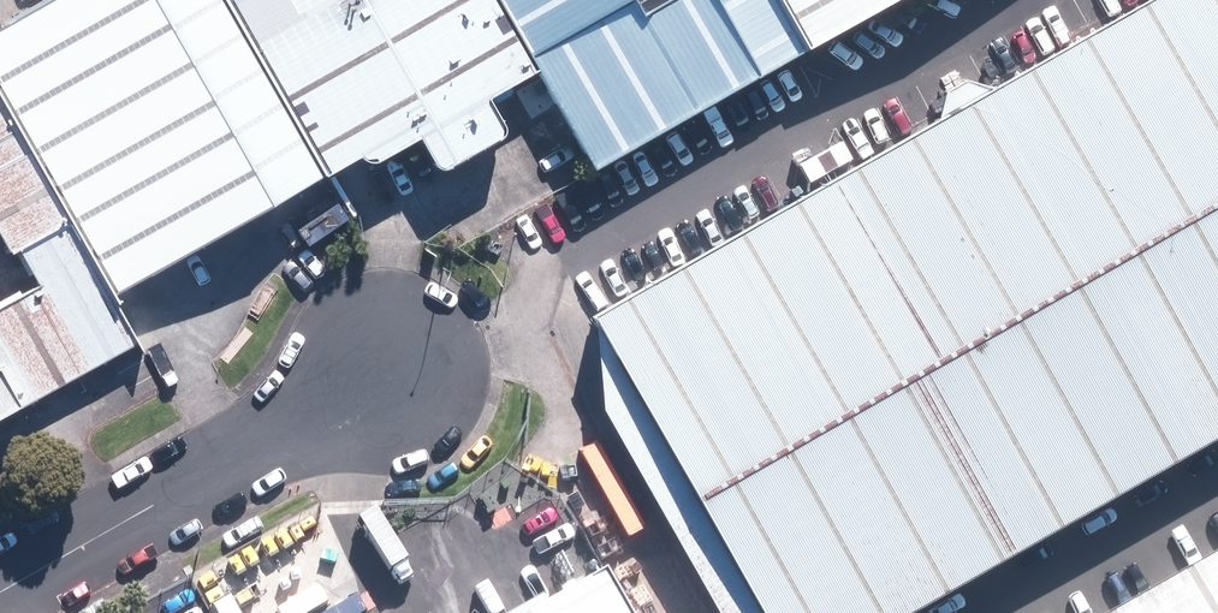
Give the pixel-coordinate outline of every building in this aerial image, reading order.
[(93,293),(310,176),(214,0),(32,0),(0,17),(0,251),(14,276),(0,284),(0,408),(121,343),(93,293)] [(496,0),(214,0),(310,176),(535,72),(496,0)] [(535,72),(591,175),(801,62),(767,0),(642,0),(635,4),(632,0),(496,0),(535,72)] [(579,309),(749,612),(892,612),(1217,431),(1217,0),(1135,0),(579,309)] [(801,62),(915,0),(767,0),(801,62)] [(1126,612),(1217,612),(1217,562),(1126,612)] [(602,580),(541,612),(621,612),(602,580)]
